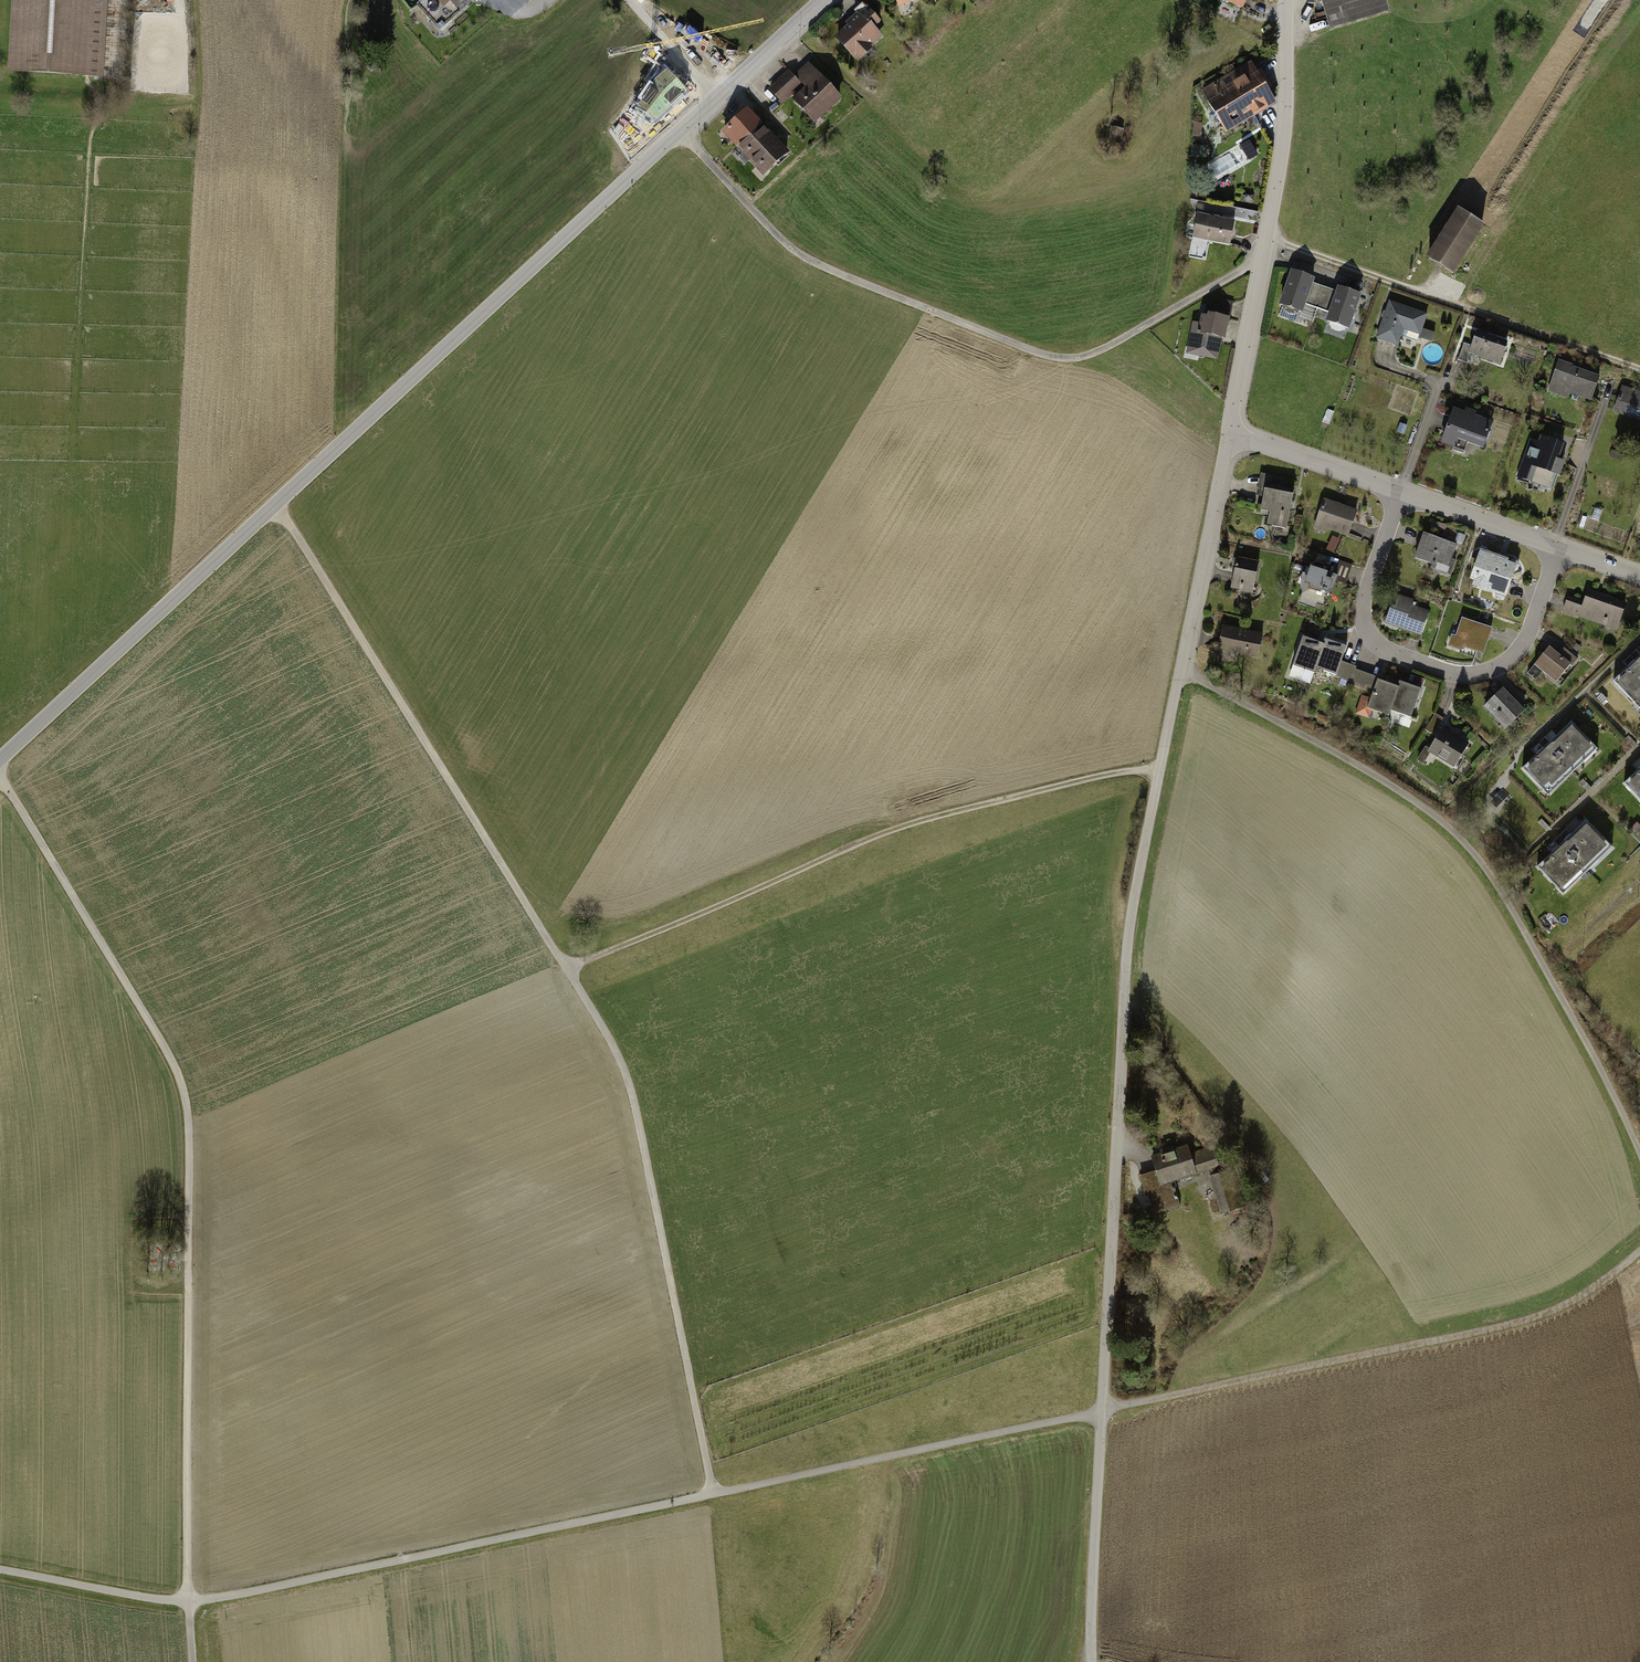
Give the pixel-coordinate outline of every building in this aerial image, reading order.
[(5,71),(98,76),(98,67),(99,58),(99,50),(100,38),(100,29),(101,20),(101,11),(102,0),(9,0),(5,71)] [(453,10),(465,0),(445,0),(453,10)] [(1327,30),(1386,13),(1382,0),(1318,0),(1327,30)] [(845,25),(831,39),(852,60),(855,58),(857,60),(881,38),(872,28),(878,23),(866,9),(859,15),(856,12),(843,23),(845,25)] [(1255,72),(1249,62),(1199,93),(1224,134),(1274,104),(1267,93),(1274,89),(1262,68),(1255,72)] [(375,64),(367,68),(370,73),(378,69),(375,64)] [(788,100),(811,125),(838,99),(806,65),(792,78),(786,71),(766,90),(781,106),(788,100)] [(656,73),(641,86),(646,91),(636,100),(644,109),(654,100),(667,114),(689,95),(669,73),(661,79),(656,73)] [(718,132),(760,177),(787,153),(744,108),(718,132)] [(1201,124),(1193,123),(1191,137),(1200,138),(1201,124)] [(1249,158),(1259,154),(1252,138),(1243,142),(1249,158)] [(1241,201),(1246,206),(1253,204),(1255,196),(1250,191),(1242,193),(1241,201)] [(1483,227),(1455,208),(1423,257),(1451,275),(1483,227)] [(1228,246),(1232,220),(1195,213),(1191,239),(1228,246)] [(1312,281),(1287,272),(1276,305),(1279,306),(1278,308),(1283,313),(1289,315),(1296,314),(1297,312),(1301,314),(1304,305),(1316,309),(1323,289),(1311,284),(1312,281)] [(1327,313),(1324,322),(1327,323),(1327,325),(1330,330),(1337,333),(1342,331),(1343,329),(1347,330),(1359,297),(1335,288),(1334,292),(1323,289),(1316,309),(1327,313)] [(1191,322),(1184,354),(1217,361),(1223,331),(1226,331),(1232,303),(1217,300),(1216,306),(1204,304),(1203,309),(1198,308),(1195,323),(1191,322)] [(1388,302),(1374,340),(1397,348),(1403,331),(1419,336),(1418,339),(1431,344),(1435,335),(1421,330),(1426,315),(1388,302)] [(1506,343),(1474,332),(1469,346),(1463,344),(1457,361),(1466,365),(1470,355),(1498,365),(1506,343)] [(1599,376),(1556,360),(1545,390),(1566,398),(1568,393),(1589,401),(1599,376)] [(1632,393),(1634,389),(1622,385),(1612,412),(1639,422),(1639,396),(1632,393)] [(1452,408),(1439,444),(1462,452),(1466,442),(1482,448),(1492,421),(1473,415),(1474,410),(1462,406),(1461,411),(1452,408)] [(1528,440),(1516,477),(1535,483),(1534,487),(1546,491),(1552,474),(1559,476),(1564,461),(1557,459),(1562,443),(1538,435),(1536,442),(1528,440)] [(1267,525),(1285,529),(1292,491),(1286,490),(1287,480),(1261,475),(1258,494),(1263,495),(1261,510),(1269,511),(1267,525)] [(1356,509),(1322,499),(1313,528),(1314,529),(1313,532),(1323,535),(1324,530),(1348,537),(1356,509)] [(1601,511),(1594,509),(1591,519),(1598,521),(1601,511)] [(1587,518),(1582,517),(1578,528),(1583,529),(1587,518)] [(1444,527),(1430,520),(1428,525),(1442,532),(1444,527)] [(1457,546),(1422,534),(1412,561),(1429,567),(1428,571),(1446,578),(1457,546)] [(1337,540),(1329,537),(1323,550),(1331,554),(1337,540)] [(1514,564),(1479,553),(1469,583),(1504,594),(1514,564)] [(1258,563),(1235,559),(1229,590),(1253,594),(1258,563)] [(1323,571),(1311,567),(1299,604),(1313,609),(1315,604),(1323,606),(1332,577),(1322,574),(1323,571)] [(1566,597),(1560,613),(1615,632),(1625,603),(1585,589),(1581,602),(1566,597)] [(1412,602),(1394,596),(1385,624),(1419,635),(1426,613),(1410,608),(1412,602)] [(1463,647),(1482,653),(1490,626),(1460,616),(1453,636),(1448,635),(1444,648),(1462,654),(1463,647)] [(1221,625),(1216,651),(1256,659),(1261,634),(1221,625)] [(1323,633),(1311,629),(1309,636),(1321,640),(1323,633)] [(1323,645),(1301,637),(1287,678),(1309,686),(1315,669),(1323,645)] [(1341,662),(1345,648),(1324,641),(1323,645),(1315,669),(1324,672),(1321,680),(1333,684),(1336,676),(1341,662)] [(1533,666),(1526,674),(1531,678),(1538,670),(1554,683),(1569,665),(1571,667),(1577,660),(1561,647),(1556,654),(1547,646),(1532,665),(1533,666)] [(1624,663),(1629,668),(1614,682),(1639,709),(1639,648),(1624,663)] [(1371,695),(1376,681),(1377,679),(1354,671),(1356,667),(1341,662),(1336,676),(1351,681),(1349,687),(1371,695)] [(1387,709),(1395,687),(1376,681),(1371,695),(1369,700),(1361,697),(1354,714),(1368,719),(1370,711),(1385,716),(1387,709)] [(1397,717),(1408,721),(1419,689),(1406,685),(1397,682),(1395,687),(1387,709),(1398,713),(1397,717)] [(1501,688),(1481,705),(1503,730),(1524,711),(1514,700),(1513,701),(1501,688)] [(1600,695),(1595,699),(1601,705),(1605,701),(1600,695)] [(1435,713),(1425,729),(1433,734),(1443,718),(1435,713)] [(1571,722),(1556,737),(1551,732),(1531,751),(1536,756),(1521,770),(1548,798),(1598,750),(1571,722)] [(1468,743),(1441,727),(1427,751),(1423,749),(1416,761),(1422,764),(1428,754),(1454,769),(1468,743)] [(1631,765),(1636,770),(1621,784),(1639,803),(1639,756),(1631,765)] [(1585,819),(1570,834),(1565,829),(1545,848),(1550,853),(1535,867),(1562,895),(1612,847),(1585,819)] [(1631,829),(1637,835),(1639,832),(1639,826),(1637,823),(1631,829)] [(1142,1182),(1152,1213),(1176,1206),(1168,1181),(1206,1169),(1220,1213),(1239,1207),(1224,1160),(1216,1163),(1210,1147),(1188,1154),(1185,1144),(1148,1156),(1155,1177),(1142,1182)]
